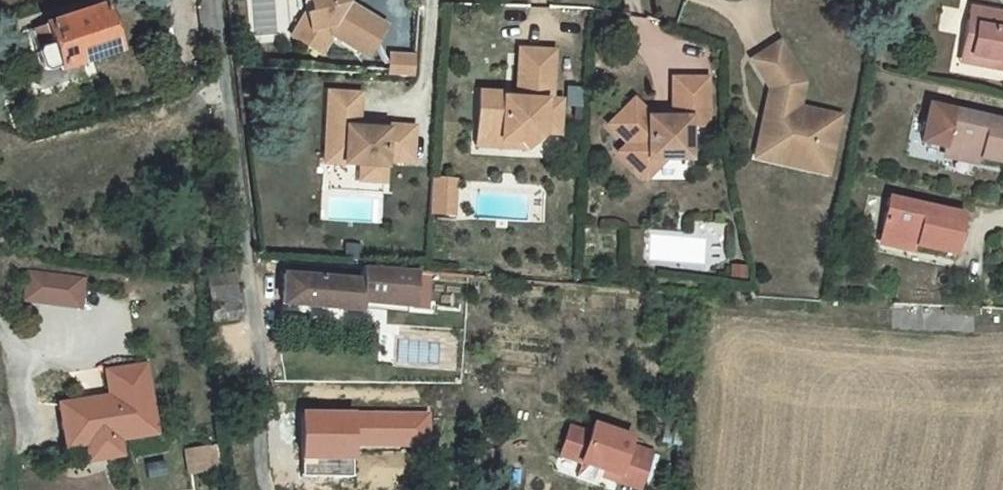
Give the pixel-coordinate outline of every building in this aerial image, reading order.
[(326,55),(334,39),(374,58),(393,21),(350,0),(306,0),(288,36),(326,55)] [(119,51),(104,5),(44,25),(45,27),(51,45),(38,48),(35,53),(37,60),(38,61),(38,62),(40,69),(45,72),(57,67),(59,72),(119,51)] [(970,8),(961,53),(999,61),(998,69),(1002,70),(1002,15),(970,8)] [(51,45),(45,27),(32,31),(38,48),(51,45)] [(804,83),(779,43),(751,60),(769,88),(765,114),(775,116),(773,126),(762,124),(758,149),(813,160),(815,151),(833,155),(841,116),(799,107),(804,83)] [(519,49),(516,94),(516,99),(504,98),(504,93),(479,92),(477,132),(501,134),(500,142),(519,143),(525,149),(527,151),(544,135),(544,133),(559,134),(561,100),(551,100),(554,51),(519,49)] [(416,76),(417,52),(391,52),(390,76),(416,76)] [(999,61),(961,53),(960,62),(998,69),(999,61)] [(707,127),(707,79),(672,79),(672,113),(672,118),(659,118),(649,118),(649,116),(633,100),(608,125),(627,144),(618,153),(636,171),(648,159),(665,160),(689,160),(689,127),(707,127)] [(412,162),(414,126),(387,125),(386,130),(358,128),(360,94),(328,92),(324,151),(344,152),(344,165),(360,165),(359,181),(384,183),(386,160),(412,162)] [(930,105),(922,142),(944,147),(943,150),(947,151),(974,157),(1002,163),(1002,121),(952,110),(930,105)] [(775,116),(765,114),(762,124),(773,126),(775,116)] [(501,134),(477,132),(476,146),(525,149),(519,143),(500,142),(501,134)] [(833,155),(815,151),(813,160),(758,149),(755,159),(829,174),(833,155)] [(344,165),(344,152),(324,151),(324,163),(344,165)] [(973,163),(974,157),(947,151),(946,157),(973,163)] [(665,160),(648,159),(636,171),(644,180),(665,160)] [(451,214),(453,181),(431,179),(429,212),(451,214)] [(888,197),(879,237),(884,238),(913,245),(956,254),(965,215),(888,197)] [(913,245),(884,238),(883,245),(911,251),(913,245)] [(362,266),(290,261),(289,275),(362,281),(362,266)] [(415,271),(362,266),(362,281),(289,275),(283,274),(281,305),(294,306),(324,308),(362,311),(363,303),(413,308),(415,271)] [(22,271),(17,300),(77,307),(80,279),(22,271)] [(236,273),(207,275),(209,289),(237,287),(236,273)] [(239,320),(237,287),(209,289),(212,322),(239,320)] [(324,308),(294,306),(292,321),(322,323),(324,308)] [(977,316),(978,308),(973,308),(945,307),(945,315),(977,316)] [(243,336),(211,340),(212,352),(245,348),(243,336)] [(154,432),(144,366),(106,372),(110,397),(94,400),(95,404),(85,406),(84,401),(60,405),(66,447),(86,443),(88,459),(120,455),(117,438),(154,432)] [(590,434),(570,427),(561,456),(605,471),(618,475),(616,481),(640,489),(644,478),(652,452),(629,445),(632,437),(594,424),(590,434)] [(214,446),(185,450),(189,475),(208,472),(206,462),(216,461),(214,446)] [(658,454),(652,452),(644,478),(650,480),(658,454)] [(218,471),(216,461),(206,462),(208,472),(218,471)] [(616,481),(618,475),(605,471),(603,477),(616,481)]
